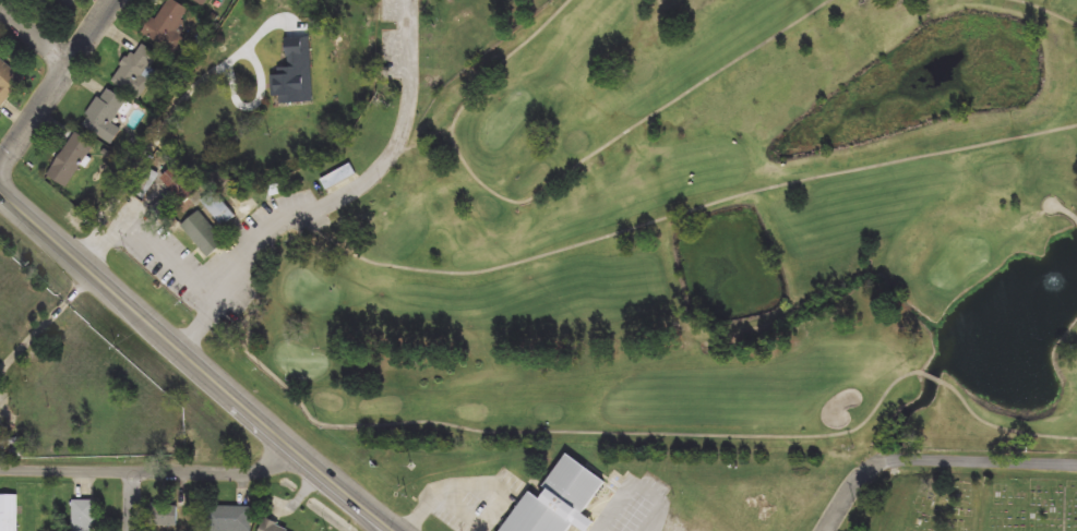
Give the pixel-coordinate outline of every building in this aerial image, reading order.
[(143,32),(166,0),(175,0),(190,11),(175,31),(184,37),(172,52),(143,32)] [(286,35),(297,34),(309,33),(313,104),(274,106),(272,72),(288,67),(286,35)] [(159,55),(152,70),(156,72),(142,98),(113,84),(135,41),(159,55)] [(25,80),(0,111),(0,59),(25,80)] [(82,124),(106,88),(130,104),(117,124),(123,129),(112,145),(82,124)] [(96,146),(65,190),(46,176),(76,132),(96,146)] [(355,176),(351,166),(325,178),(330,188),(355,176)] [(223,227),(204,204),(217,194),(236,217),(223,227)] [(208,257),(181,226),(199,212),(226,242),(208,257)] [(594,521),(588,530),(581,530),(571,524),(566,530),(502,530),(528,492),(537,497),(565,455),(605,481),(583,515),(594,521)] [(19,495),(19,530),(0,530),(0,495),(19,495)] [(96,499),(96,530),(73,530),(73,499),(96,499)] [(178,527),(154,527),(154,506),(178,506),(178,527)] [(252,506),(252,530),(206,530),(206,506),(252,506)] [(263,520),(297,530),(259,530),(263,520)]
